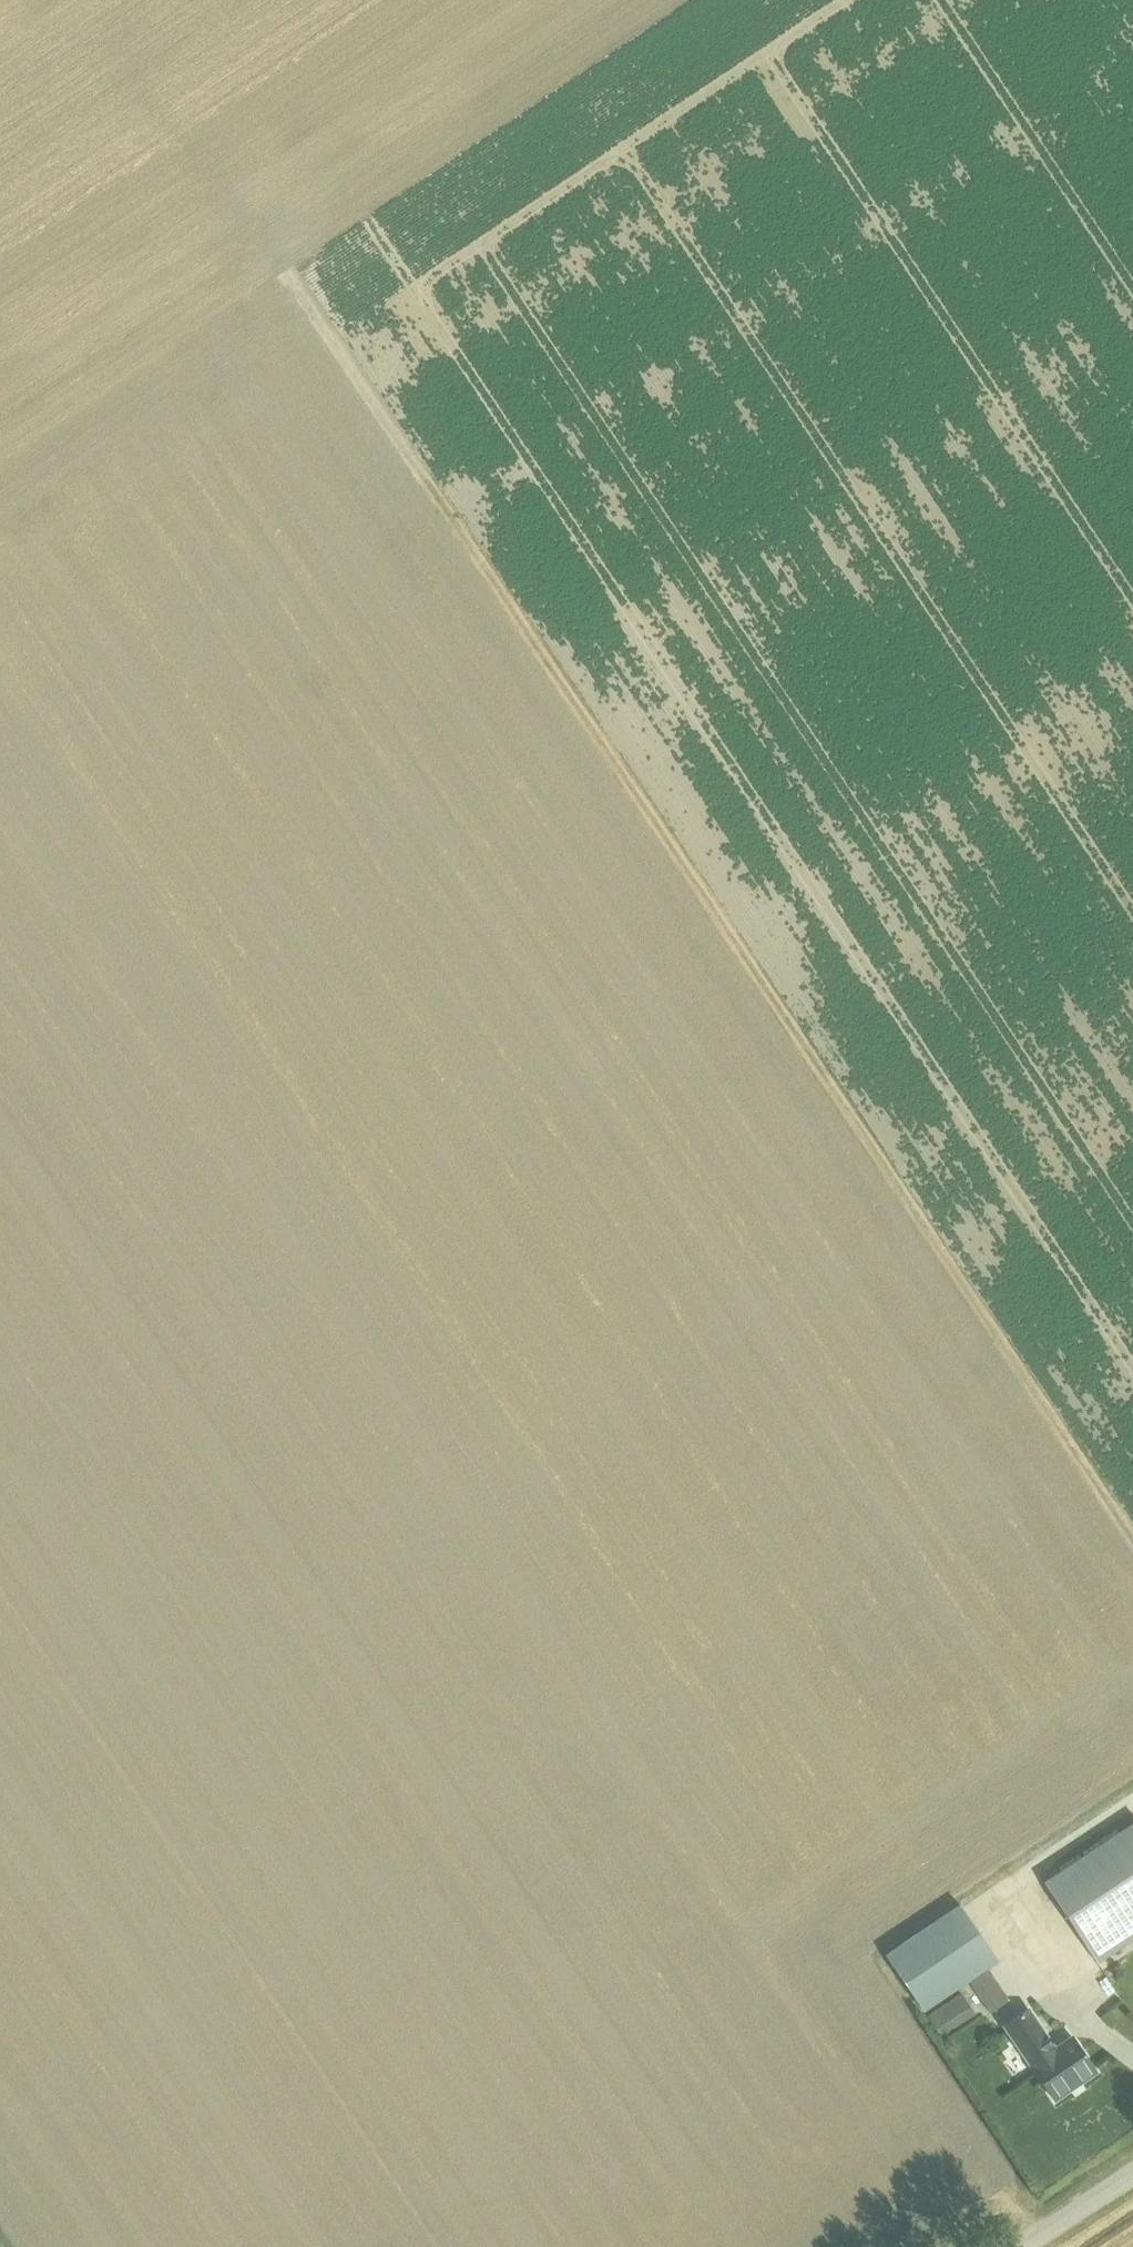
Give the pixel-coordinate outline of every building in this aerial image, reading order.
[(1132,1940),(1132,1824),(1045,1883),(1098,1963),(1132,1940)] [(991,2013),(1010,2000),(988,1967),(998,1961),(960,1905),(886,1955),(924,2011),(969,1980),(991,2013)] [(941,2036),(974,2013),(965,1998),(931,2021),(941,2036)] [(1055,2101),(1097,2072),(1073,2036),(1055,2048),(1028,2009),(1004,2025),(1055,2101)]
